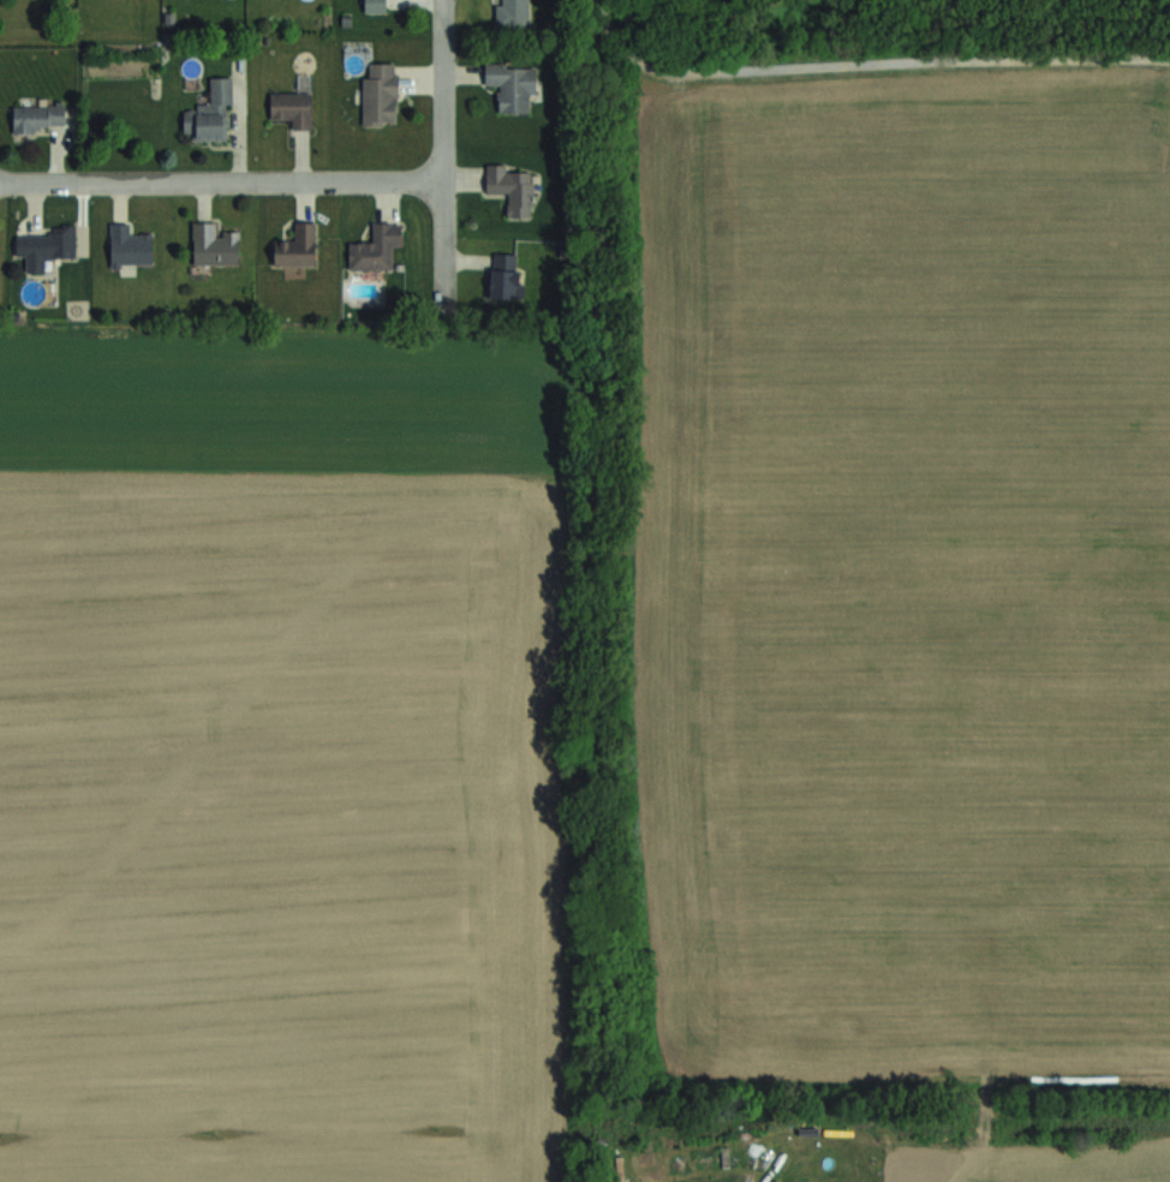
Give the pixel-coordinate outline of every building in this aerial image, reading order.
[(386,0),(365,0),(365,12),(386,12),(386,0)] [(529,24),(529,0),(502,0),(502,1),(495,1),(495,24),(529,24)] [(363,124),(397,124),(397,62),(363,62),(363,124)] [(498,112),(534,112),(535,63),(485,62),(485,84),(499,84),(498,112)] [(210,76),(210,103),(195,103),(195,109),(184,109),(184,140),(230,140),(230,76),(210,76)] [(311,92),(270,92),(270,117),(287,117),(287,128),(311,128),(311,92)] [(13,104),(13,129),(65,129),(65,104),(13,104)] [(486,192),(508,192),(508,216),(532,216),(533,171),(507,171),(507,164),(486,164),(486,192)] [(238,264),(238,232),(217,232),(217,221),(193,221),(193,264),(238,264)] [(315,221),(293,221),(293,237),(274,237),(274,265),(315,265),(315,221)] [(111,265),(152,265),(152,233),(132,233),(132,222),(111,222),(111,265)] [(401,222),(373,222),(372,240),(349,240),(349,269),(391,269),(391,245),(401,245),(401,222)] [(15,234),(16,257),(26,257),(27,272),(47,272),(47,258),(76,258),(75,224),(50,224),(50,234),(15,234)] [(490,297),(519,298),(521,253),(492,252),(490,297)]
